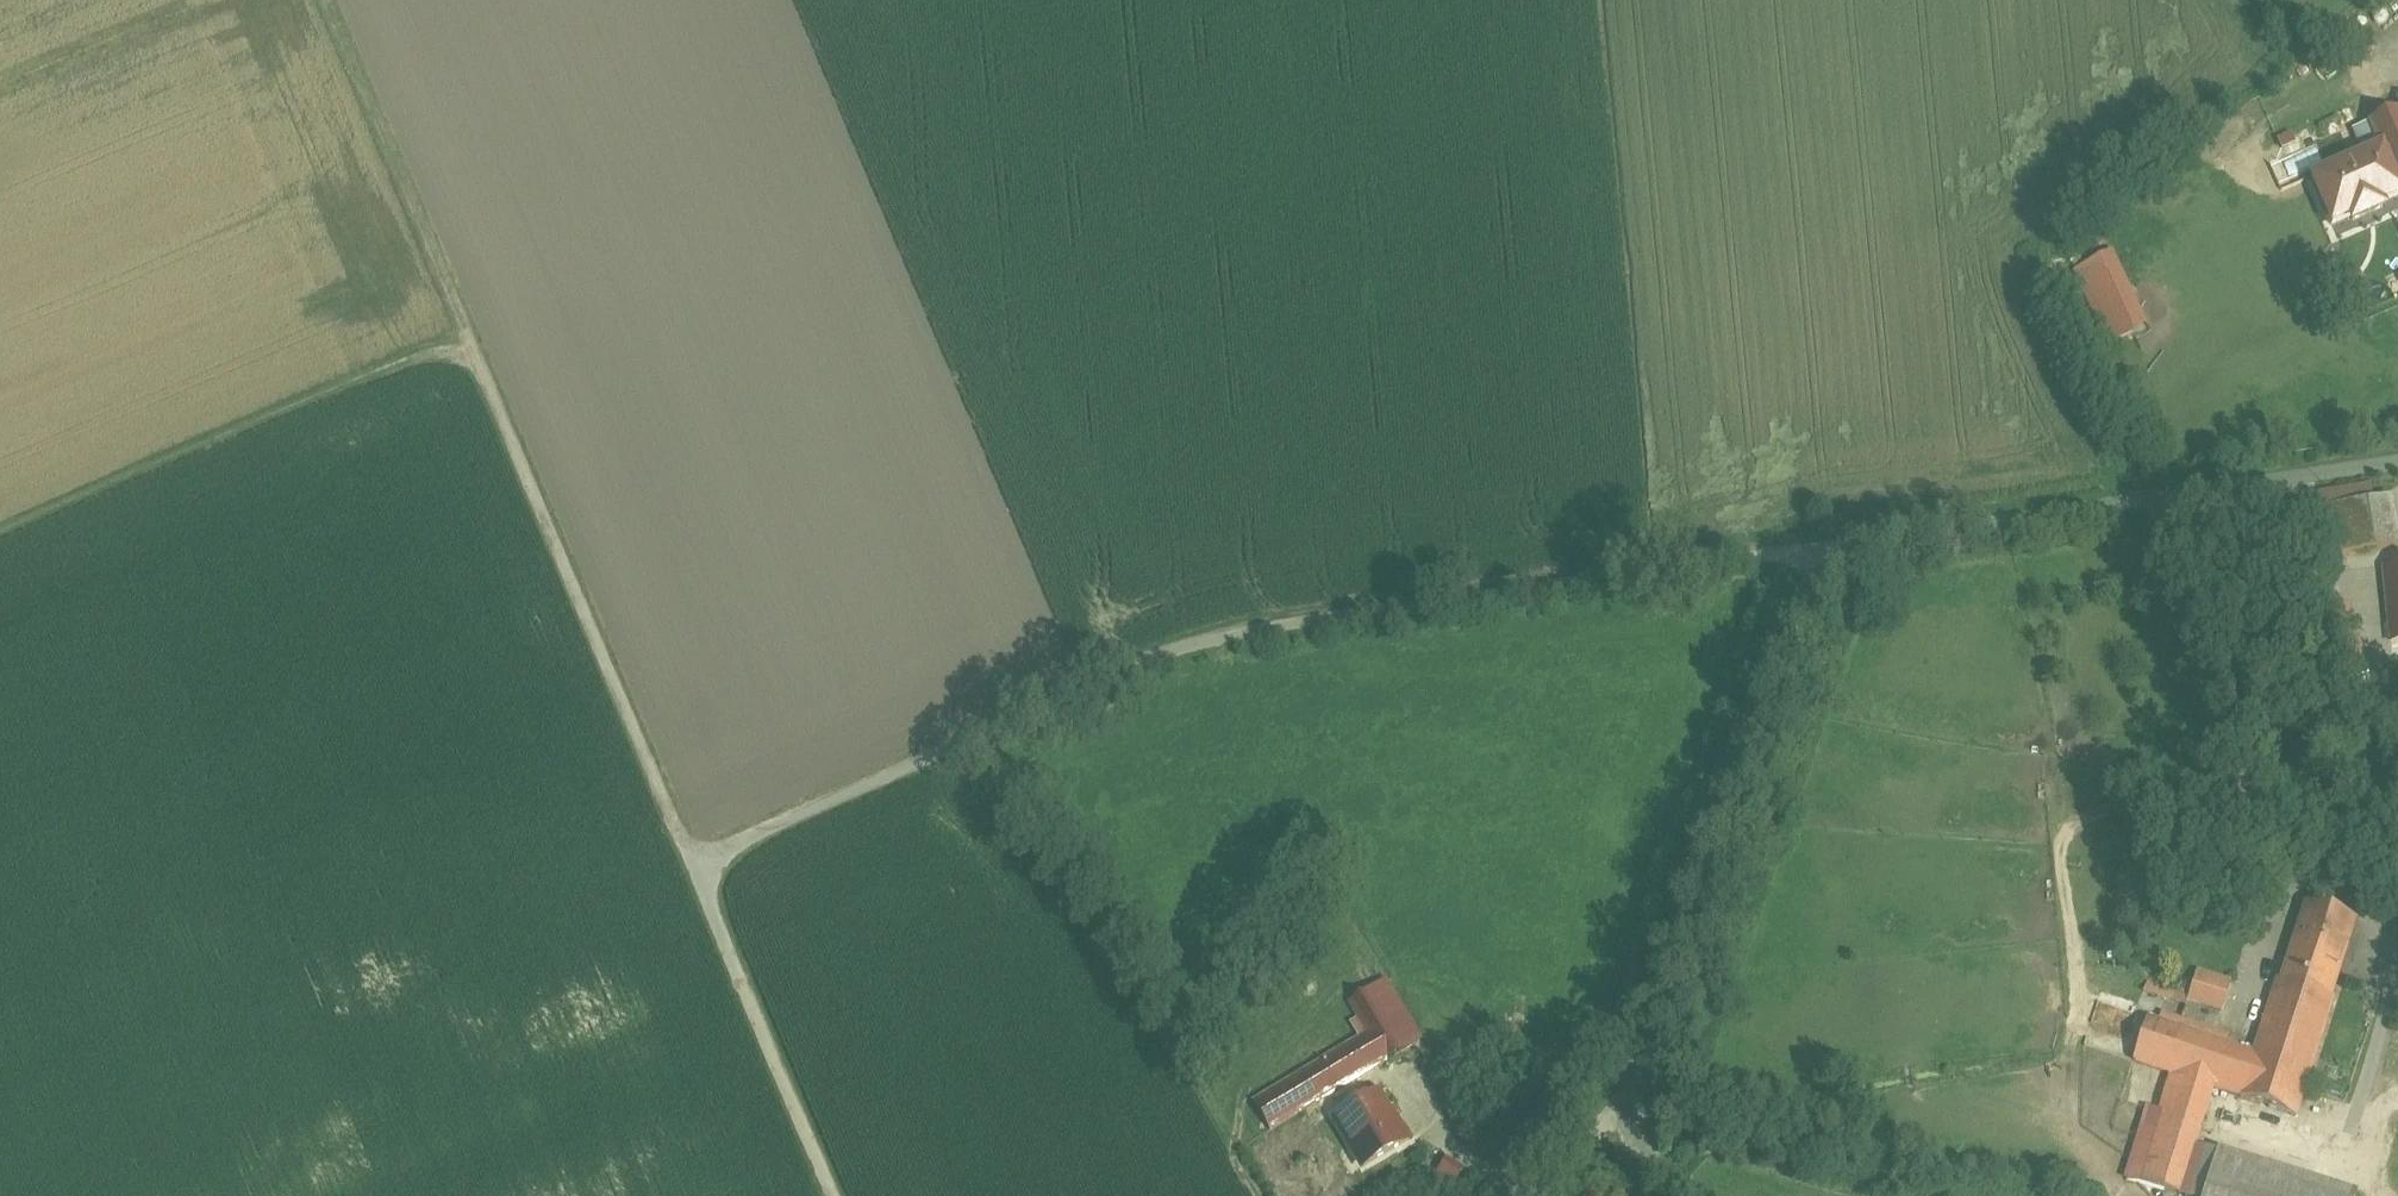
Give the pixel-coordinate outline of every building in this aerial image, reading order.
[(2368,153),(2388,145),(2397,167),(2397,111),(2357,129),(2368,153)] [(2312,178),(2333,224),(2397,196),(2397,167),(2388,145),(2368,153),(2312,178)] [(2109,252),(2074,270),(2109,339),(2144,322),(2109,252)] [(2317,493),(2320,509),(2373,501),(2370,484),(2317,493)] [(2320,509),(2328,558),(2397,546),(2397,535),(2392,497),(2373,501),(2320,509)] [(2381,566),(2390,638),(2397,637),(2397,565),(2381,566)] [(2152,1107),(2128,1177),(2179,1194),(2195,1145),(2214,1089),(2292,1115),(2356,924),(2306,907),(2256,1054),(2147,1017),(2132,1061),(2174,1075),(2162,1110),(2152,1107)] [(2230,981),(2198,971),(2189,1000),(2222,1010),(2230,981)] [(1371,1033),(1254,1102),(1271,1130),(1419,1043),(1383,983),(1352,1002),(1371,1033)] [(1378,1093),(1335,1119),(1364,1168),(1408,1141),(1378,1093)] [(2195,1145),(2179,1194),(2185,1195),(2355,1195),(2355,1194),(2195,1145)]
